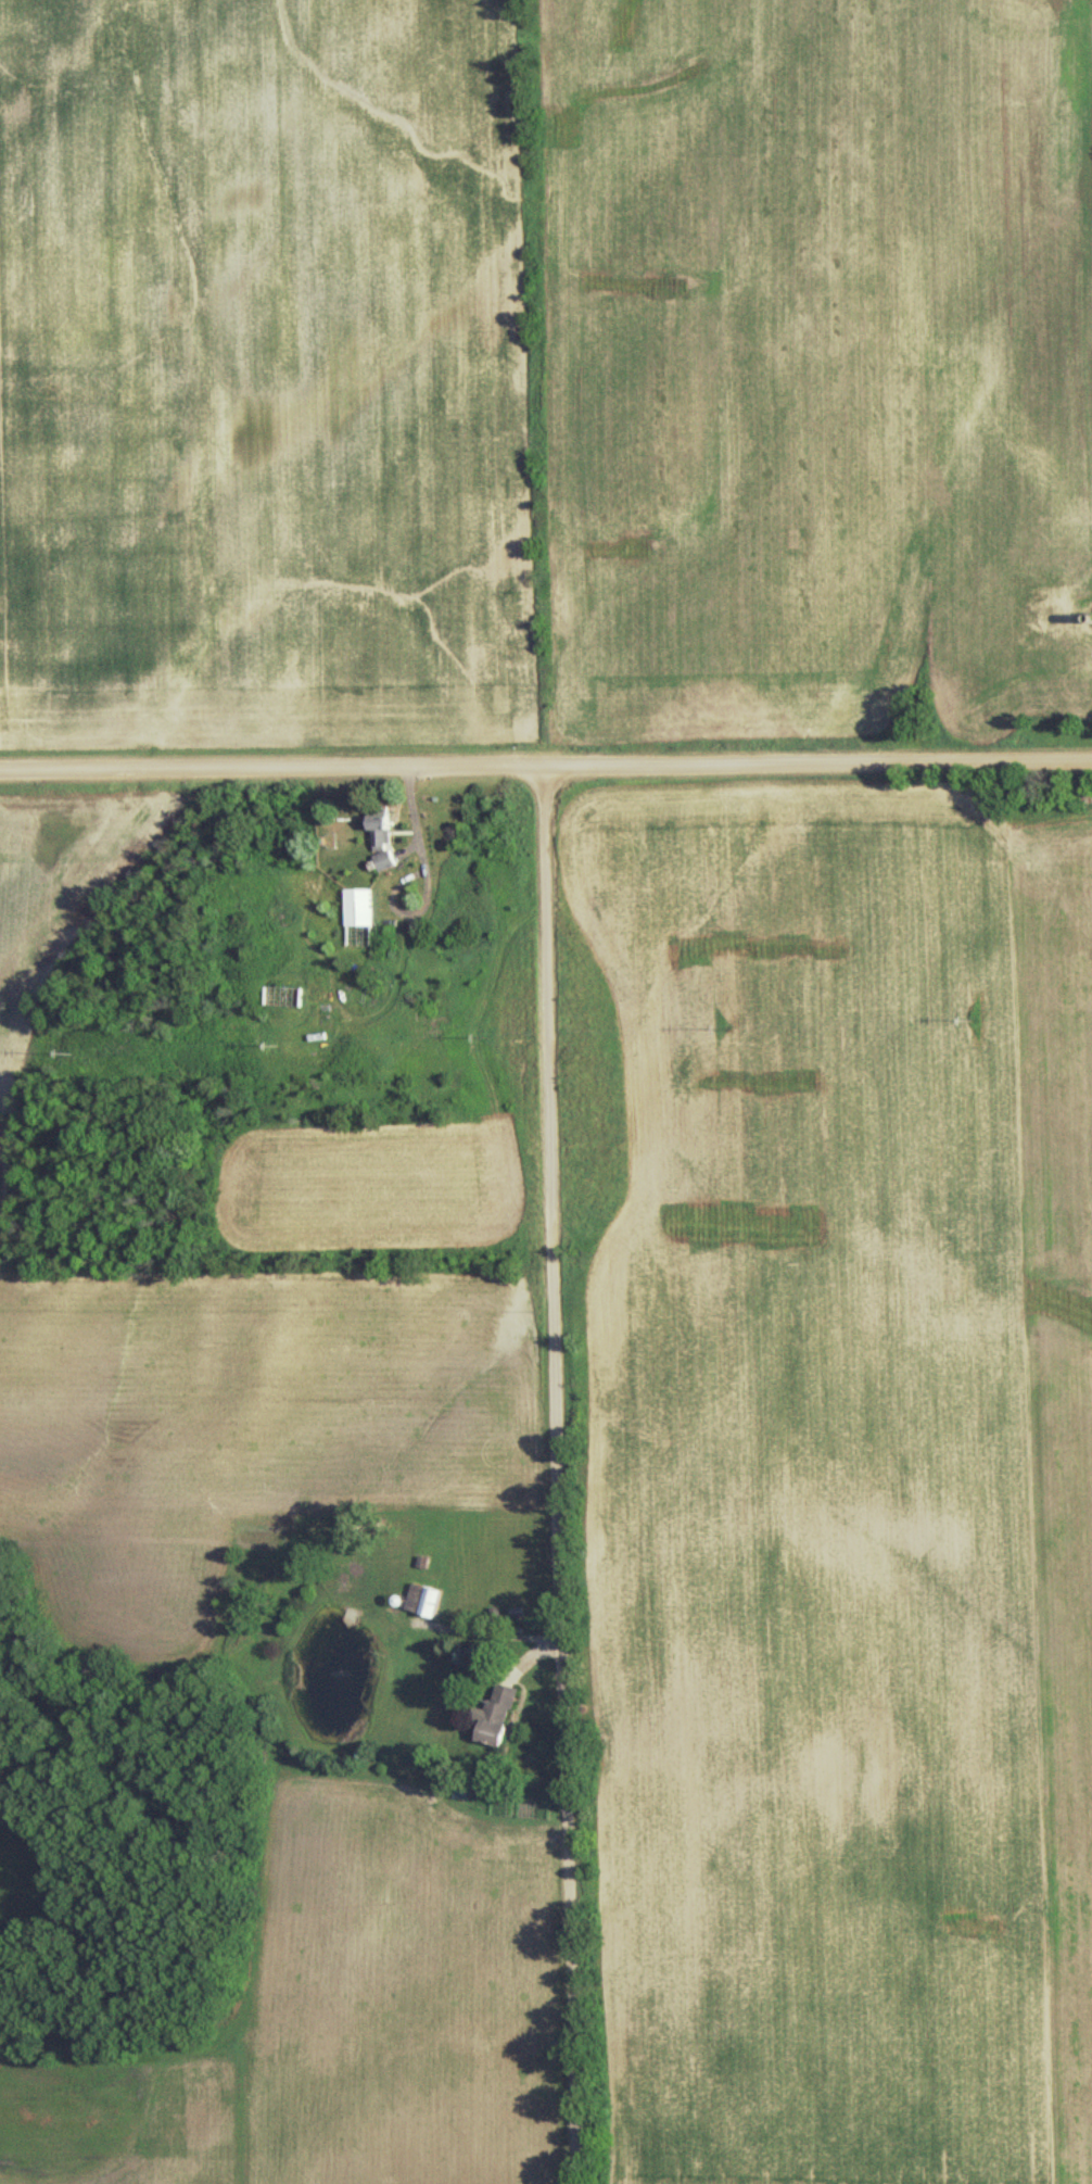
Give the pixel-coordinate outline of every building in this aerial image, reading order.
[(372,925),(371,887),(342,888),(343,925),(372,925)] [(437,1590),(408,1581),(400,1609),(429,1618),(437,1590)] [(514,1687),(493,1682),(485,1710),(471,1705),(468,1717),(476,1719),(471,1739),(498,1746),(514,1687)]
